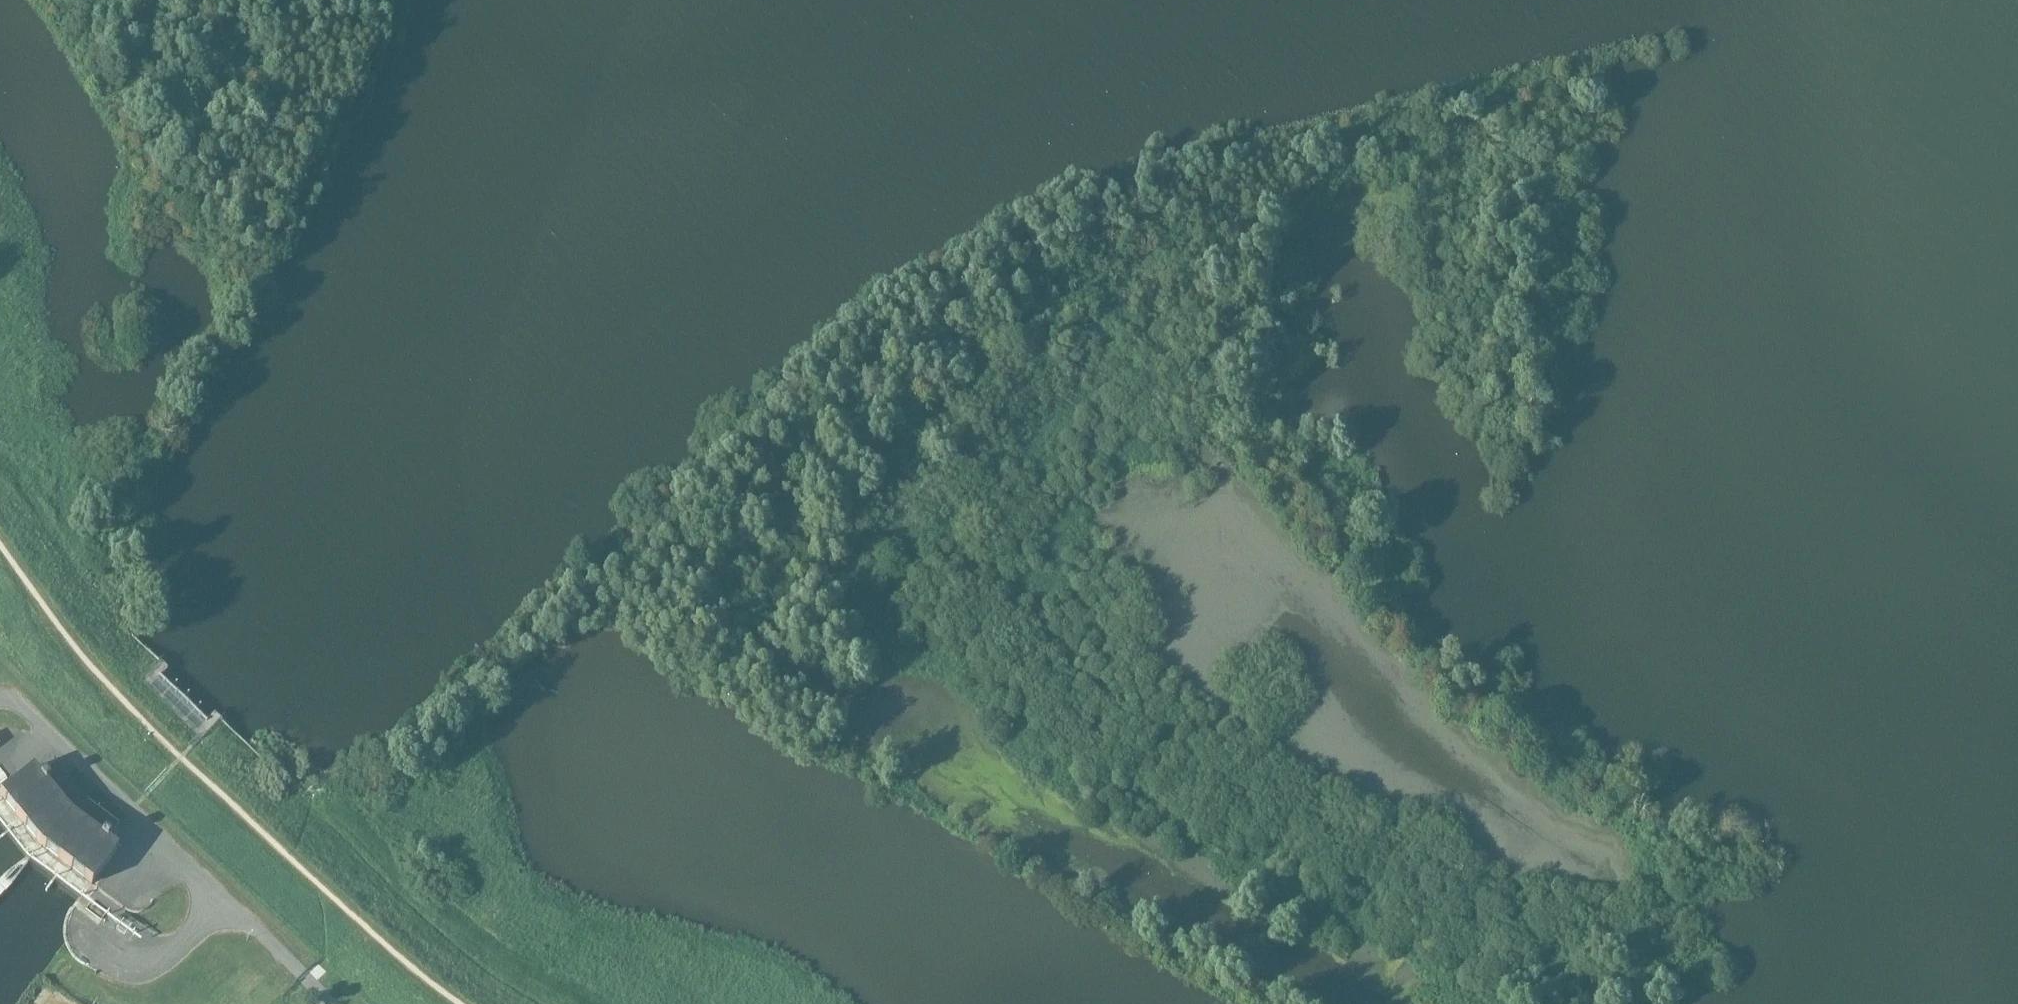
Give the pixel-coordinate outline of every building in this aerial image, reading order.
[(7,788),(0,794),(0,796),(39,845),(91,884),(117,849),(107,841),(118,826),(83,800),(61,772),(49,781),(44,775),(41,777),(33,768),(7,788)]
